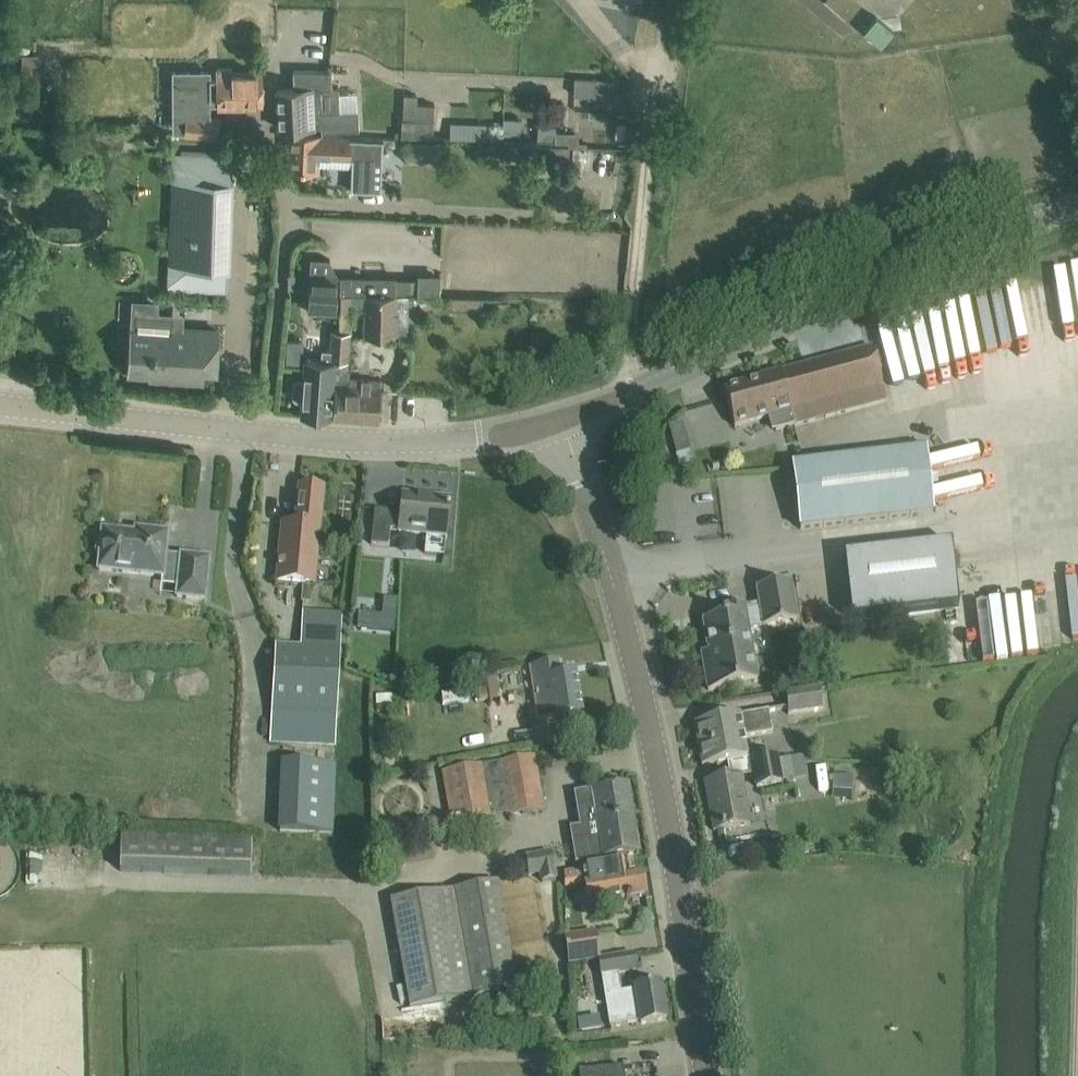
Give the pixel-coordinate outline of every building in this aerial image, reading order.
[(893,31),(876,16),(864,30),(882,45),(893,31)] [(21,93),(39,93),(40,54),(22,54),(21,93)] [(262,102),(262,73),(233,73),(233,69),(217,69),(217,79),(209,79),(209,72),(178,72),(178,99),(188,98),(188,113),(209,116),(208,102),(218,102),(218,107),(219,107),(219,102),(262,102)] [(294,87),(277,88),(279,128),(321,126),(321,130),(359,128),(358,109),(340,110),(339,87),(331,87),(331,70),(293,69),(294,87)] [(575,80),(575,95),(616,97),(616,81),(575,80)] [(402,118),(401,137),(434,138),(434,137),(435,103),(420,103),(419,119),(402,118)] [(187,115),(186,134),(218,136),(219,117),(209,116),(188,113),(188,115),(187,115)] [(450,123),(450,137),(486,138),(486,124),(450,123)] [(319,137),(319,135),(288,133),(286,169),(317,170),(317,165),(351,166),(350,190),(380,191),(380,189),(371,189),(373,158),(382,159),(383,140),(319,137)] [(198,178),(231,180),(232,156),(174,154),(168,287),(227,290),(228,267),(195,266),(198,178)] [(309,274),(307,310),(329,312),(337,312),(339,275),(331,275),(329,275),(330,259),(310,258),(309,274)] [(395,277),(340,275),(340,293),(365,294),(395,294),(395,277)] [(417,277),(395,277),(395,294),(396,294),(409,294),(417,294),(417,277)] [(396,294),(395,294),(365,294),(364,336),(395,336),(396,294)] [(451,308),(482,309),(482,296),(451,295),(451,308)] [(128,350),(126,372),(150,373),(149,378),(202,381),(203,368),(215,369),(217,329),(195,328),(170,326),(171,317),(130,315),(129,324),(128,350)] [(332,330),(330,350),(334,350),(333,359),(348,360),(350,332),(340,331),(332,330)] [(761,380),(724,390),(734,427),(772,417),(776,432),(885,402),(872,348),(761,377),(761,380)] [(294,379),(293,395),(296,398),(302,398),(301,414),(329,416),(333,361),(333,359),(334,350),(330,350),(320,349),(320,360),(305,359),(304,377),(297,377),(294,379)] [(379,420),(380,398),(381,380),(349,377),(348,382),(336,381),(334,394),(332,416),(379,420)] [(925,450),(793,465),(801,530),(933,515),(925,450)] [(283,524),(281,546),(277,583),(303,585),(301,603),(311,603),(313,586),(314,586),(321,511),(323,490),(300,487),(296,526),(283,524)] [(399,533),(427,536),(425,555),(445,557),(450,501),(428,498),(428,501),(404,499),(404,496),(403,496),(401,515),(392,514),(392,512),(375,510),(371,545),(388,547),(390,530),(399,531),(399,533)] [(135,534),(102,531),(101,541),(96,543),(96,552),(100,556),(98,571),(163,578),(164,576),(179,578),(177,598),(205,601),(209,559),(181,556),(181,560),(165,559),(168,534),(136,530),(135,534)] [(952,543),(843,556),(851,621),(959,608),(952,543)] [(709,691),(757,682),(748,630),(797,622),(790,583),(757,589),(761,608),(745,611),(744,606),(726,609),(727,617),(703,621),(708,651),(709,657),(705,658),(704,652),(702,652),(709,691)] [(301,649),(275,648),(270,742),(336,745),(342,616),(302,614),(301,649)] [(557,662),(535,666),(531,667),(540,714),(555,711),(556,718),(581,714),(575,675),(559,677),(557,662)] [(507,697),(503,671),(485,674),(489,700),(507,697)] [(819,687),(806,689),(785,693),(789,715),(823,708),(819,687)] [(772,733),(769,711),(694,724),(702,767),(749,758),(746,738),(772,733)] [(783,785),(779,760),(778,753),(751,758),(756,789),(783,785)] [(544,809),(535,755),(443,771),(452,823),(491,817),(491,816),(510,812),(510,815),(544,809)] [(793,758),(791,758),(795,782),(807,780),(804,759),(793,758)] [(282,761),(279,831),(334,833),(337,762),(282,761)] [(750,825),(742,777),(705,784),(714,831),(750,825)] [(639,854),(628,785),(573,794),(581,840),(573,842),(576,864),(639,854)] [(121,873),(251,876),(252,839),(122,835),(121,873)] [(535,875),(554,872),(551,857),(532,860),(535,875)] [(582,869),(564,872),(565,889),(585,886),(588,904),(609,900),(609,903),(625,900),(646,897),(642,873),(627,875),(625,862),(603,866),(582,869)] [(520,989),(501,881),(392,901),(411,1009),(520,989)] [(599,958),(595,933),(565,938),(567,950),(566,950),(566,951),(567,951),(569,963),(599,958)] [(636,972),(633,954),(598,960),(609,1027),(641,1022),(641,1024),(667,1020),(661,984),(635,988),(636,990),(622,993),(619,974),(636,972)]
